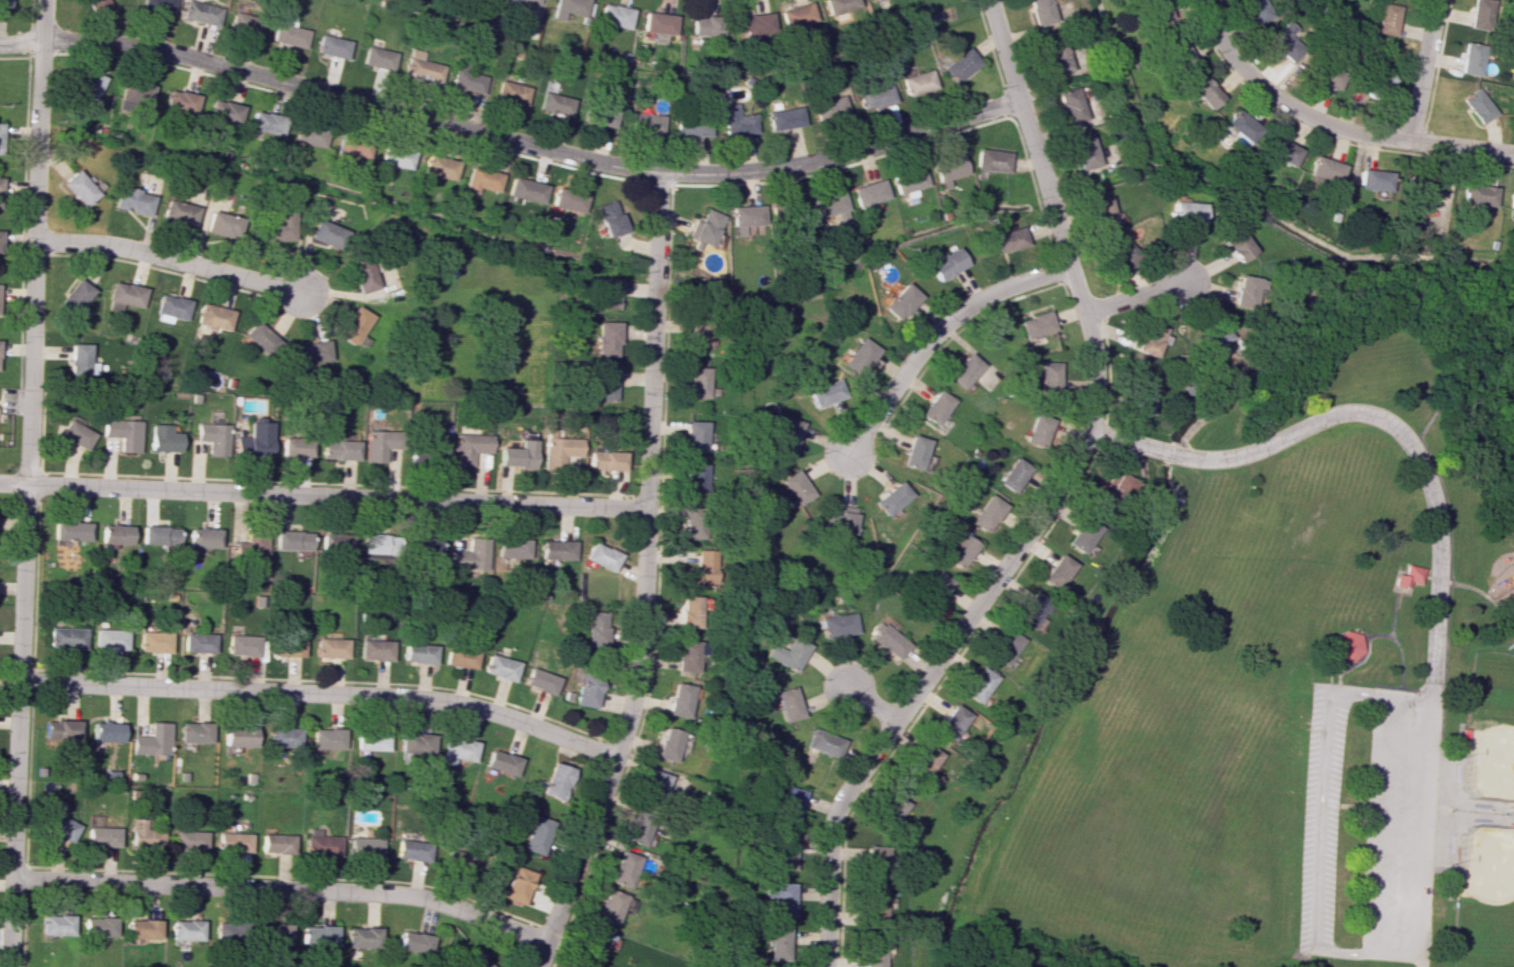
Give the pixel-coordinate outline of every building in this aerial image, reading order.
[(106,7),(104,0),(83,0),(87,12),(106,7)] [(171,0),(140,0),(139,11),(170,14),(171,0)] [(189,0),(183,0),(178,18),(213,27),(218,7),(189,0)] [(592,0),(553,0),(549,17),(560,20),(562,11),(588,17),(592,0)] [(854,10),(854,0),(824,0),(824,10),(854,10)] [(1053,21),(1047,0),(1024,0),(1033,27),(1053,21)] [(1148,23),(1169,17),(1164,0),(1142,0),(1148,23)] [(1254,26),(1273,17),(1264,0),(1242,0),(1254,26)] [(1487,29),(1491,0),(1471,0),(1467,26),(1487,29)] [(815,19),(809,1),(779,11),(785,30),(815,19)] [(631,9),(601,2),(596,22),(626,29),(631,9)] [(1400,6),(1381,2),(1374,33),(1393,37),(1400,6)] [(672,34),(674,15),(643,11),(641,31),(672,34)] [(257,37),(259,15),(230,12),(227,33),(257,37)] [(291,27),(293,16),(275,14),(270,42),(303,47),(305,29),(291,27)] [(772,36),(772,14),(736,15),(737,37),(772,36)] [(691,35),(720,35),(720,16),(691,16),(691,35)] [(1291,63),(1304,49),(1295,41),(1303,33),(1288,19),(1267,41),(1291,63)] [(314,54),(344,58),(347,39),(317,34),(314,54)] [(1189,65),(1183,37),(1163,41),(1169,69),(1189,65)] [(1070,70),(1060,39),(1040,45),(1049,76),(1070,70)] [(1476,76),(1482,45),(1463,41),(1457,72),(1476,76)] [(390,71),(393,51),(363,46),(360,66),(390,71)] [(979,64),(967,47),(941,67),(953,83),(979,64)] [(438,81),(441,64),(419,61),(421,50),(406,48),(402,75),(438,81)] [(1342,71),(1315,63),(1309,80),(1337,88),(1342,71)] [(1365,87),(1386,92),(1391,76),(1385,75),(1387,69),(1371,65),(1365,87)] [(102,77),(84,69),(71,98),(89,106),(102,77)] [(448,89),(483,94),(486,75),(451,69),(448,89)] [(901,76),(905,95),(935,89),(931,70),(901,76)] [(1207,109),(1221,96),(1201,76),(1188,89),(1207,109)] [(493,98),(523,106),(528,88),(498,79),(493,98)] [(147,107),(150,86),(119,81),(116,103),(147,107)] [(895,103),(890,83),(856,92),(861,111),(895,103)] [(1082,121),(1075,87),(1056,91),(1062,124),(1082,121)] [(1492,113),(1475,87),(1458,98),(1476,124),(1492,113)] [(191,116),(195,95),(165,89),(161,110),(191,116)] [(572,99),(541,91),(537,109),(567,117),(572,99)] [(848,113),(842,94),(814,102),(819,121),(848,113)] [(241,106),(211,98),(205,118),(235,126),(241,106)] [(723,134),(757,133),(756,114),(737,114),(737,103),(722,104),(723,134)] [(617,108),(592,105),(589,124),(614,128),(617,108)] [(804,124),(801,105),(767,112),(770,131),(804,124)] [(1258,128),(1233,108),(1220,124),(1245,144),(1258,128)] [(279,136),(283,116),(250,110),(247,130),(279,136)] [(628,132),(660,134),(661,114),(629,112),(628,132)] [(674,115),(674,136),(710,136),(710,115),(674,115)] [(324,126),(294,123),(292,142),(322,145),(324,126)] [(1097,165),(1088,135),(1069,141),(1077,170),(1097,165)] [(369,141),(337,136),(334,155),(366,160),(369,141)] [(1261,153),(1289,167),(1298,149),(1269,136),(1261,153)] [(411,150),(381,145),(378,164),(408,169),(411,150)] [(1007,153),(975,148),(972,168),(1004,173),(1007,153)] [(456,162),(425,154),(420,173),(451,181),(456,162)] [(938,193),(948,190),(944,180),(964,174),(958,154),(929,163),(938,193)] [(1303,178),(1334,187),(1341,165),(1310,155),(1303,178)] [(500,174),(468,166),(462,190),(474,193),(475,187),(495,192),(500,174)] [(893,194),(901,192),(902,193),(924,187),(918,167),(888,176),(893,194)] [(59,183),(82,207),(96,193),(74,169),(59,183)] [(1355,188),(1370,189),(1370,196),(1387,197),(1388,171),(1356,169),(1355,188)] [(504,195),(540,204),(545,185),(509,176),(504,195)] [(1439,178),(1411,177),(1411,196),(1438,197),(1439,178)] [(849,186),(855,211),(870,208),(869,202),(884,198),(880,179),(849,186)] [(1460,204),(1492,205),(1492,186),(1461,184),(1460,204)] [(112,208),(146,215),(151,194),(116,187),(112,208)] [(549,206),(579,213),(584,194),(553,187),(549,206)] [(813,217),(833,213),(835,223),(846,221),(839,191),(809,198),(813,217)] [(1111,213),(1107,197),(1088,201),(1095,231),(1122,224),(1119,211),(1111,213)] [(196,207),(164,199),(158,218),(191,227),(196,207)] [(593,206),(604,238),(627,229),(620,210),(616,212),(612,199),(593,206)] [(802,220),(802,200),(783,201),(784,221),(802,220)] [(1199,202),(1168,201),(1167,223),(1179,223),(1178,229),(1198,229),(1199,202)] [(729,206),(730,237),(750,237),(750,230),(760,230),(760,205),(729,206)] [(708,246),(721,215),(702,207),(689,239),(708,246)] [(274,220),(261,221),(262,240),(293,239),(292,209),(274,210),(274,220)] [(203,231),(235,239),(240,218),(208,210),(203,231)] [(307,238),(338,250),(345,230),(314,219),(307,238)] [(1234,264),(1251,252),(1232,225),(1215,237),(1234,264)] [(1022,247),(1018,228),(991,233),(995,252),(1022,247)] [(1115,266),(1129,262),(1121,236),(1107,240),(1115,266)] [(925,260),(934,280),(964,266),(955,247),(925,260)] [(377,287),(366,256),(347,263),(358,293),(377,287)] [(1257,278),(1235,274),(1230,305),(1252,308),(1257,278)] [(57,303),(74,316),(93,290),(77,277),(57,303)] [(617,278),(595,278),(596,309),(618,308),(617,278)] [(140,308),(145,288),(112,281),(105,310),(119,313),(121,304),(140,308)] [(880,306),(896,321),(919,296),(902,281),(880,306)] [(189,300),(159,294),(155,319),(170,323),(170,317),(185,320),(189,300)] [(195,322),(227,331),(232,311),(200,303),(195,322)] [(356,344),(371,314),(352,305),(337,335),(356,344)] [(1017,320),(1023,339),(1053,330),(1047,310),(1017,320)] [(267,358),(280,343),(255,320),(241,335),(267,358)] [(1133,351),(1152,358),(1163,327),(1144,320),(1133,351)] [(618,322),(596,321),(596,356),(617,356),(618,322)] [(708,348),(709,322),(689,321),(688,347),(708,348)] [(1200,353),(1228,340),(1220,323),(1192,336),(1200,353)] [(839,367),(858,378),(876,348),(858,337),(839,367)] [(293,345),(297,365),(329,360),(326,340),(293,345)] [(88,344),(68,343),(67,374),(92,375),(92,363),(87,363),(88,344)] [(981,365),(966,352),(945,376),(959,389),(981,365)] [(1037,393),(1056,393),(1057,362),(1038,362),(1037,393)] [(688,397),(716,397),(716,388),(707,388),(708,367),(688,367),(688,397)] [(615,369),(595,368),(594,400),(614,400),(615,369)] [(807,388),(812,406),(844,397),(838,379),(807,388)] [(1130,382),(1129,414),(1149,414),(1150,382),(1130,382)] [(918,415),(935,425),(950,399),(934,389),(918,415)] [(1022,442),(1041,448),(1050,418),(1031,412),(1022,442)] [(780,428),(775,427),(770,446),(792,453),(801,422),(783,416),(780,428)] [(57,437),(85,450),(93,432),(65,419),(57,437)] [(118,452),(138,452),(139,420),(101,419),(101,436),(119,437),(118,452)] [(271,422),(248,421),(248,437),(233,436),(232,454),(269,456),(271,422)] [(708,421),(686,421),(685,452),(707,452),(708,421)] [(169,424),(149,423),(148,450),(179,451),(179,432),(168,432),(169,424)] [(206,455),(226,456),(227,424),(196,423),(195,441),(207,441),(206,455)] [(365,462),(387,462),(388,445),(397,445),(397,431),(366,430),(365,462)] [(491,453),(491,434),(454,434),(454,465),(473,466),(474,452),(491,453)] [(900,464),(919,469),(926,439),(908,434),(900,464)] [(310,456),(310,438),(282,437),(281,456),(310,456)] [(581,438),(544,437),(543,467),(563,467),(563,455),(580,456),(581,438)] [(534,468),(535,440),(520,439),(519,448),(499,447),(499,467),(534,468)] [(357,459),(358,441),(323,440),(322,459),(357,459)] [(446,445),(428,444),(428,464),(446,464),(446,445)] [(588,470),(620,470),(620,451),(588,451),(588,470)] [(995,482),(1012,493),(1029,467),(1012,456),(995,482)] [(684,492),(709,492),(709,473),(704,473),(704,463),(683,464),(684,492)] [(779,479),(795,506),(812,495),(795,469),(779,479)] [(1125,498),(1133,481),(1109,470),(1101,487),(1125,498)] [(883,516),(909,495),(896,480),(870,501),(883,516)] [(968,522),(985,533),(1004,504),(987,493),(968,522)] [(853,507),(836,505),(835,512),(823,511),(820,530),(850,534),(853,507)] [(682,506),(680,538),(701,539),(702,506),(682,506)] [(1083,558),(1091,548),(1085,544),(1098,528),(1083,516),(1063,542),(1083,558)] [(54,520),(53,539),(89,540),(90,521),(54,520)] [(130,545),(131,525),(101,524),(100,544),(130,545)] [(178,526),(142,525),(142,544),(178,545),(178,526)] [(219,528),(189,528),(189,552),(200,552),(200,548),(219,548),(219,528)] [(267,528),(249,528),(249,542),(227,542),(226,559),(266,560),(267,528)] [(311,550),(311,531),(276,530),(276,549),(311,550)] [(322,552),(351,553),(351,534),(322,533),(322,552)] [(943,559),(960,569),(975,542),(958,533),(943,559)] [(398,535),(364,534),(363,553),(397,554),(398,535)] [(489,537),(469,536),(468,551),(452,550),(451,569),(488,570),(489,537)] [(413,557),(440,558),(441,538),(414,537),(413,557)] [(499,539),(498,558),(530,559),(530,539),(499,539)] [(542,540),(542,559),(574,559),(574,541),(542,540)] [(621,554),(592,541),(584,559),(612,572),(621,554)] [(713,587),(714,550),(695,549),(695,567),(682,566),(681,586),(713,587)] [(1038,580),(1054,591),(1072,564),(1056,553),(1038,580)] [(1393,584),(1407,587),(1409,579),(1418,581),(1421,569),(1404,566),(1402,575),(1395,574),(1393,584)] [(933,607),(951,581),(935,570),(917,596),(933,607)] [(1494,595),(1503,616),(1513,611),(1513,587),(1494,595)] [(1042,621),(1036,617),(1044,605),(1028,594),(1012,618),(1034,633),(1042,621)] [(679,628),(700,627),(699,596),(677,596),(679,628)] [(585,646),(606,647),(606,611),(586,611),(585,646)] [(819,637),(854,634),(853,614),(818,616),(819,637)] [(868,637),(894,660),(907,645),(881,622),(868,637)] [(86,628),(49,627),(49,647),(85,648),(86,628)] [(127,650),(128,630),(96,629),(95,649),(127,650)] [(1001,666),(1019,640),(1003,629),(985,656),(1001,666)] [(1333,659),(1358,662),(1361,633),(1336,630),(1333,659)] [(171,632),(140,631),(140,651),(171,652),(171,632)] [(215,633),(185,632),(184,652),(215,652),(215,633)] [(228,655),(260,656),(260,636),(229,635),(228,655)] [(772,643),(765,655),(794,672),(809,645),(793,636),(785,650),(772,643)] [(348,658),(348,638),(317,637),(317,657),(348,658)] [(304,656),(305,639),(275,638),(274,655),(304,656)] [(392,660),(393,640),(362,640),(361,660),(392,660)] [(694,672),(695,660),(700,660),(700,641),(676,640),(675,671),(694,672)] [(405,662),(436,663),(437,644),(405,643),(405,662)] [(479,651),(449,644),(445,664),(475,670),(479,651)] [(484,675),(515,680),(518,660),(487,655),(484,675)] [(525,686),(554,694),(559,677),(543,672),(546,661),(532,658),(525,686)] [(992,675),(975,666),(960,695),(977,704),(992,675)] [(575,705),(597,708),(603,671),(573,667),(571,680),(579,681),(575,705)] [(666,714),(686,718),(692,686),(672,682),(666,714)] [(803,717),(794,685),(775,691),(783,722),(803,717)] [(933,732),(949,740),(964,712),(948,704),(933,732)] [(45,720),(44,738),(80,739),(80,721),(45,720)] [(92,741),(122,742),(123,723),(93,722),(92,741)] [(133,736),(133,753),(170,754),(171,722),(152,722),(151,736),(133,736)] [(181,722),(180,742),(211,742),(212,723),(181,722)] [(256,726),(226,725),(225,746),(255,747),(256,726)] [(301,748),(301,728),(269,727),(268,747),(301,748)] [(680,731),(662,727),(656,758),(675,761),(680,731)] [(345,729),(314,728),(313,748),(344,749),(345,729)] [(840,737),(811,728),(805,748),(834,757),(840,737)] [(388,750),(389,732),(358,731),(357,750),(388,750)] [(433,755),(434,734),(402,732),(401,754),(433,755)] [(443,763),(453,765),(453,759),(475,761),(477,741),(446,737),(443,763)] [(934,776),(927,771),(938,754),(923,743),(903,772),(926,788),(934,776)] [(521,758),(491,749),(485,767),(516,776),(521,758)] [(546,782),(540,779),(536,790),(562,801),(575,770),(555,761),(546,782)] [(640,801),(659,806),(668,774),(649,768),(640,801)] [(798,820),(802,789),(784,787),(779,817),(798,820)] [(872,815),(886,827),(904,805),(890,793),(872,815)] [(625,839),(643,846),(653,816),(636,810),(625,839)] [(80,824),(51,811),(43,830),(73,842),(80,824)] [(523,848),(541,855),(554,823),(529,813),(523,830),(529,832),(523,848)] [(146,819),(132,818),(131,846),(164,847),(165,829),(146,828),(146,819)] [(109,827),(88,826),(88,845),(120,846),(120,835),(109,834),(109,827)] [(308,856),(341,857),(342,836),(321,835),(322,829),(309,828),(308,856)] [(208,831),(176,830),(176,848),(208,849),(208,831)] [(252,852),(253,833),(220,832),(220,851),(252,852)] [(297,834),(265,833),(264,852),(296,853),(297,834)] [(383,837),(352,837),(352,856),(383,856),(383,837)] [(794,837),(773,837),(773,870),(794,870),(794,837)] [(398,857),(431,861),(433,842),(400,838),(398,857)] [(881,860),(881,845),(864,846),(864,871),(878,871),(878,860),(881,860)] [(472,868),(474,852),(448,849),(446,865),(472,868)] [(640,857),(620,849),(608,881),(628,889),(640,857)] [(535,873),(515,865),(502,897),(523,905),(535,873)] [(792,916),(793,883),(763,882),(762,897),(772,897),(771,915),(792,916)] [(614,926),(623,897),(604,892),(595,921),(614,926)] [(863,919),(885,919),(885,910),(888,909),(888,896),(863,896),(863,919)] [(73,915),(42,914),(41,934),(73,935),(73,915)] [(84,935),(116,936),(116,917),(85,917),(84,935)] [(160,938),(161,920),(128,919),(128,937),(160,938)] [(204,920),(173,920),(172,940),(204,940),(204,920)] [(217,942),(240,943),(241,921),(218,920),(217,942)] [(293,923),(259,924),(260,945),(293,944),(293,923)] [(338,945),(339,926),(305,926),(305,945),(338,945)] [(383,928),(350,927),(349,947),(382,948),(383,928)] [(436,935),(405,927),(400,947),(431,955),(436,935)] [(786,960),(787,927),(767,927),(767,960),(786,960)] [(608,937),(589,930),(579,959),(597,966),(608,937)] [(879,942),(861,942),(860,966),(879,966),(879,942)] [(477,948),(463,961),(468,966),(494,966),(477,948)]
